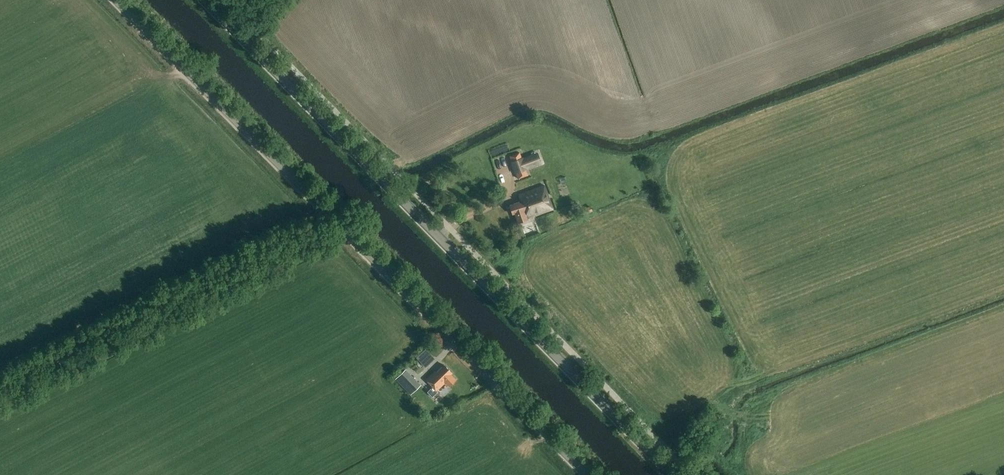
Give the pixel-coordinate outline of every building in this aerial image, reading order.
[(553,210),(544,187),(519,196),(521,202),(509,206),(512,215),(514,214),(517,223),(527,220),(527,219),(553,210)] [(591,206),(581,210),(584,215),(593,211),(591,206)] [(509,213),(497,217),(502,230),(513,226),(509,213)] [(450,374),(452,373),(442,363),(426,379),(433,386),(427,392),(432,397),(438,392),(436,391),(445,382),(449,386),(456,379),(450,374)] [(404,386),(411,393),(421,383),(414,376),(404,386)]
